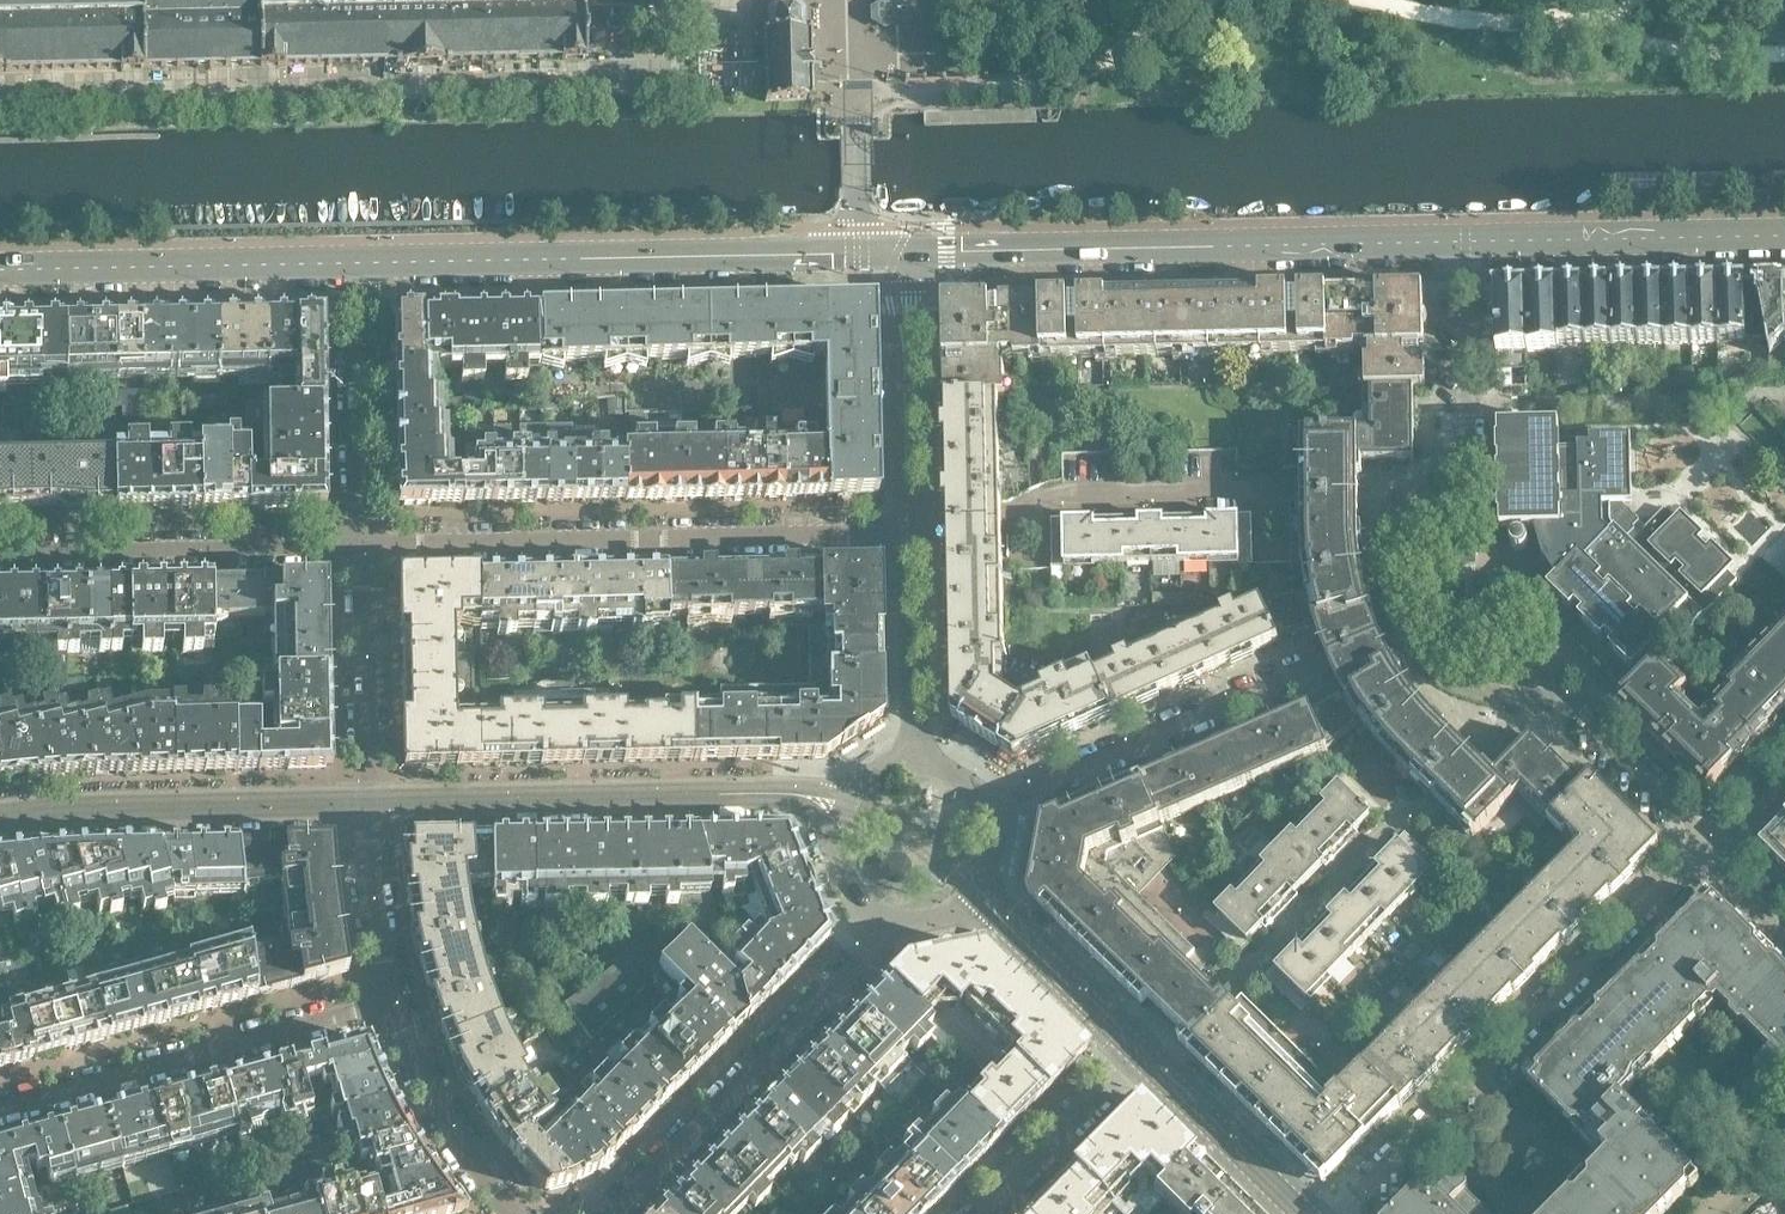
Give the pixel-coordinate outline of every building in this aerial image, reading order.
[(54,12),(120,10),(144,10),(144,0),(0,0),(0,13),(54,12)] [(259,7),(259,0),(144,0),(144,10),(144,19),(179,18),(226,17),(259,16),(259,7)] [(585,0),(375,0),(373,5),(374,62),(396,62),(446,61),(449,61),(561,58),(561,59),(586,58),(585,10),(585,0)] [(623,0),(585,0),(585,10),(623,9),(623,0)] [(701,0),(623,0),(623,9),(701,7),(701,0)] [(374,62),(373,5),(329,6),(330,63),(374,62)] [(884,25),(895,25),(905,20),(904,10),(895,5),(884,5),(876,10),(876,20),(884,25)] [(330,63),(329,6),(282,7),(284,65),(284,64),(330,63)] [(798,30),(798,11),(792,6),(780,6),(774,12),(775,30),(798,30)] [(284,65),(282,7),(259,7),(259,16),(260,65),(284,65)] [(121,68),(120,10),(54,12),(56,69),(120,68),(121,68)] [(145,67),(144,19),(144,10),(120,10),(121,68),(144,68),(144,67),(145,67)] [(54,12),(0,13),(0,71),(8,71),(8,70),(56,69),(54,12)] [(260,65),(259,16),(226,17),(227,65),(260,65)] [(227,65),(226,17),(179,18),(180,66),(227,65)] [(180,66),(179,18),(144,19),(145,67),(180,66)] [(812,100),(811,60),(810,29),(798,30),(775,30),(763,30),(764,101),(812,100)] [(1784,283),(1742,284),(1743,343),(1767,342),(1769,356),(1770,357),(1784,341),(1784,283)] [(1717,343),(1716,284),(1690,285),(1692,344),(1717,343)] [(1743,343),(1742,284),(1716,284),(1717,343),(1743,343)] [(1665,344),(1664,285),(1638,286),(1639,345),(1665,344)] [(1692,344),(1690,285),(1664,285),(1665,344),(1692,344)] [(1613,382),(1612,345),(1611,286),(1585,287),(1586,383),(1613,382)] [(1639,345),(1638,286),(1611,286),(1612,345),(1639,345)] [(1559,351),(1558,287),(1527,288),(1528,352),(1559,351)] [(1586,383),(1585,287),(1558,287),(1559,351),(1560,383),(1586,383)] [(1528,352),(1527,288),(1495,289),(1496,352),(1528,352)] [(1424,331),(1423,290),(1376,291),(1377,296),(1366,296),(1366,292),(1261,294),(1262,354),(1355,352),(1354,347),(1365,347),(1369,351),(1369,332),(1424,331)] [(1262,354),(1261,294),(1183,296),(1184,356),(1262,354)] [(1184,356),(1183,296),(1000,300),(1001,305),(998,305),(1000,359),(1003,355),(1014,355),(1015,359),(1184,356)] [(1000,359),(998,305),(990,305),(990,300),(943,301),(945,360),(949,360),(949,371),(945,371),(945,399),(999,398),(1005,398),(1005,370),(1000,370),(1000,359)] [(875,397),(874,350),(872,303),(789,305),(790,358),(824,357),(825,399),(875,397)] [(790,358),(789,305),(705,307),(706,360),(790,358)] [(706,360),(705,307),(625,309),(626,362),(706,360)] [(626,362),(625,309),(538,311),(540,364),(626,362)] [(540,364),(538,311),(535,311),(535,310),(514,311),(515,383),(526,382),(526,368),(536,368),(536,367),(540,367),(540,364)] [(472,384),(471,311),(449,312),(451,368),(451,370),(461,369),(462,384),(472,384)] [(494,369),(492,311),(471,311),(472,384),(483,383),(483,369),(494,369)] [(515,383),(514,311),(492,311),(494,369),(504,369),(505,383),(515,383)] [(422,370),(421,312),(400,313),(399,313),(394,313),(394,319),(395,370),(422,370)] [(451,368),(449,312),(421,312),(422,370),(429,370),(429,361),(437,361),(437,369),(451,368)] [(294,405),(292,315),(267,316),(268,374),(269,405),(294,405)] [(324,404),(322,321),(322,315),(316,315),(315,315),(292,315),(294,405),(324,404)] [(243,374),(242,316),(217,317),(218,374),(243,374)] [(268,374),(267,316),(242,316),(243,374),(268,374)] [(192,375),(191,317),(166,318),(167,375),(192,375)] [(218,374),(217,317),(191,317),(192,375),(218,374)] [(142,376),(141,318),(116,319),(117,376),(142,376)] [(167,375),(166,318),(141,318),(142,376),(167,375)] [(91,377),(90,319),(64,320),(65,377),(91,377)] [(117,376),(116,319),(90,319),(91,377),(117,376)] [(39,320),(0,321),(0,393),(5,393),(5,379),(40,378),(39,320)] [(65,377),(64,320),(39,320),(40,378),(65,377)] [(1420,361),(1420,350),(1424,350),(1424,331),(1369,332),(1369,351),(1370,362),(1365,362),(1365,390),(1371,390),(1413,389),(1425,388),(1425,360),(1420,361)] [(1735,391),(1735,354),(1718,354),(1719,391),(1735,391)] [(825,410),(825,399),(824,357),(790,358),(706,360),(626,362),(540,364),(540,367),(541,400),(624,398),(624,415),(825,410)] [(1640,381),(1639,368),(1624,368),(1624,381),(1640,381)] [(435,427),(434,398),(429,398),(429,370),(422,370),(395,370),(396,428),(435,427)] [(1414,460),(1413,389),(1371,390),(1371,431),(1372,461),(1414,460)] [(877,494),(875,414),(875,397),(825,399),(825,410),(826,448),(827,495),(828,495),(828,496),(877,494)] [(1001,465),(999,398),(945,399),(947,466),(1001,465)] [(294,405),(269,405),(266,405),(267,430),(324,428),(324,404),(294,405)] [(248,419),(247,406),(228,406),(228,419),(248,419)] [(480,422),(479,408),(462,408),(462,422),(480,422)] [(13,409),(0,409),(0,417),(14,417),(13,409)] [(1720,551),(1681,513),(1676,518),(1665,508),(1640,534),(1635,529),(1625,539),(1620,535),(1613,528),(1612,526),(1612,525),(1611,523),(1611,522),(1610,498),(1623,497),(1622,447),(1580,448),(1579,439),(1560,439),(1559,425),(1513,426),(1498,426),(1500,530),(1514,530),(1514,533),(1512,534),(1511,536),(1510,537),(1510,539),(1510,540),(1509,541),(1510,542),(1510,544),(1510,545),(1511,547),(1512,548),(1514,549),(1516,550),(1517,551),(1519,551),(1521,551),(1522,550),(1524,549),(1525,548),(1526,547),(1527,546),(1528,544),(1528,543),(1528,542),(1528,540),(1528,539),(1528,538),(1527,536),(1526,535),(1525,534),(1523,533),(1523,530),(1545,529),(1545,531),(1545,535),(1546,542),(1547,546),(1548,548),(1548,549),(1550,553),(1553,559),(1556,564),(1558,567),(1563,572),(1547,588),(1570,610),(1575,605),(1583,613),(1578,618),(1601,640),(1606,635),(1614,643),(1609,648),(1632,670),(1639,663),(1728,572),(1734,565),(1727,558),(1723,562),(1716,555),(1720,551)] [(440,427),(435,427),(396,428),(397,454),(440,454),(440,427)] [(325,453),(324,428),(267,430),(267,454),(325,453)] [(1361,474),(1361,461),(1372,461),(1371,431),(1300,432),(1300,486),(1300,501),(1358,500),(1358,486),(1358,474),(1361,474)] [(249,479),(248,455),(248,433),(228,434),(228,445),(230,508),(249,508),(248,479),(249,479)] [(761,497),(760,433),(750,433),(750,447),(741,447),(742,498),(761,497)] [(781,497),(780,449),(780,446),(770,446),(770,433),(760,433),(761,497),(781,497)] [(723,498),(721,434),(711,434),(712,447),(702,448),(702,434),(683,435),(684,499),(723,498)] [(742,498),(741,447),(732,447),(731,434),(721,434),(723,498),(742,498)] [(684,499),(683,435),(673,435),(673,448),(653,449),(653,435),(633,436),(633,449),(623,449),(624,451),(625,500),(684,499)] [(827,496),(827,495),(826,448),(811,449),(811,435),(801,436),(802,496),(827,496)] [(802,496),(801,436),(791,436),(791,449),(780,449),(781,497),(802,496)] [(180,509),(178,440),(167,440),(167,454),(146,454),(146,440),(136,441),(138,510),(180,509)] [(201,509),(200,453),(198,453),(188,453),(188,440),(178,440),(180,509),(201,509)] [(138,510),(136,441),(125,441),(125,455),(115,455),(115,458),(116,510),(138,510)] [(230,508),(228,445),(198,446),(198,453),(200,453),(201,509),(230,508)] [(598,501),(597,445),(589,445),(589,458),(581,458),(581,451),(571,451),(572,501),(598,501)] [(625,500),(624,451),(613,451),(613,458),(605,458),(605,445),(597,445),(598,501),(625,500)] [(572,501),(571,451),(560,452),(561,459),(553,459),(553,446),(544,446),(544,452),(545,502),(572,501)] [(493,503),(492,453),(492,447),(480,448),(480,461),(463,461),(463,475),(463,479),(456,479),(462,504),(493,503)] [(519,502),(518,447),(509,447),(510,460),(501,460),(501,453),(492,453),(493,503),(519,502)] [(545,502),(544,452),(535,452),(535,459),(527,460),(527,447),(518,447),(519,502),(545,502)] [(325,477),(325,453),(267,454),(268,479),(325,477)] [(445,480),(444,453),(440,454),(397,454),(398,499),(398,505),(404,505),(462,504),(456,479),(445,480)] [(115,458),(29,460),(0,460),(0,506),(2,505),(5,508),(5,509),(54,508),(54,507),(58,504),(86,507),(89,510),(89,511),(116,510),(115,458)] [(463,475),(463,461),(463,458),(449,459),(450,475),(463,475)] [(1003,613),(1002,537),(1002,530),(1001,465),(947,466),(947,505),(948,530),(950,614),(1003,613)] [(326,500),(325,477),(268,479),(249,479),(248,479),(249,508),(319,507),(320,507),(326,506),(326,501),(326,500)] [(1358,528),(1358,500),(1300,501),(1301,537),(1362,536),(1362,528),(1358,528)] [(1253,565),(1252,518),(1252,514),(1236,514),(1236,518),(1238,518),(1239,561),(1237,561),(1237,565),(1253,565)] [(1239,561),(1238,518),(1236,518),(1158,520),(1157,517),(1145,517),(1145,521),(1066,523),(1064,523),(1064,529),(1064,539),(1064,549),(1065,559),(1065,565),(1067,565),(1237,561),(1239,561)] [(1064,529),(1064,523),(1066,523),(1066,518),(1051,519),(1051,529),(1064,529)] [(1064,539),(1064,529),(1051,529),(1051,539),(1064,539)] [(1362,578),(1359,547),(1359,543),(1362,543),(1362,536),(1301,537),(1302,563),(1303,580),(1305,593),(1313,629),(1349,619),(1351,627),(1365,623),(1365,620),(1372,618),(1370,611),(1373,610),(1369,596),(1366,597),(1362,578)] [(1064,549),(1064,539),(1051,539),(1051,549),(1064,549)] [(1475,564),(1475,546),(1457,546),(1457,564),(1475,564)] [(1065,559),(1064,549),(1051,549),(1052,559),(1065,559)] [(1065,565),(1065,559),(1052,559),(1052,569),(1067,569),(1067,565),(1065,565)] [(879,647),(877,566),(750,569),(752,617),(776,616),(830,615),(831,648),(834,648),(879,647)] [(752,617),(750,569),(666,571),(667,618),(752,617)] [(667,618),(666,571),(666,570),(640,571),(641,632),(641,640),(646,640),(646,617),(658,617),(658,621),(667,621),(667,618)] [(614,622),(613,571),(585,572),(587,633),(595,633),(595,618),(604,618),(604,623),(614,622)] [(641,632),(640,571),(613,571),(614,622),(624,622),(624,617),(631,617),(631,632),(641,632)] [(587,633),(585,572),(559,573),(560,624),(569,623),(569,619),(578,618),(578,633),(587,633)] [(1647,671),(1659,659),(1671,647),(1736,580),(1728,572),(1639,663),(1647,671)] [(534,624),(532,573),(506,574),(507,634),(516,634),(515,620),(523,620),(523,624),(534,624)] [(560,633),(560,624),(559,573),(532,573),(534,624),(544,624),(544,619),(550,619),(550,633),(560,633)] [(469,703),(468,656),(459,656),(459,633),(464,633),(464,622),(479,622),(478,574),(399,576),(402,719),(403,767),(515,765),(514,702),(469,703)] [(507,634),(506,574),(478,574),(479,622),(479,635),(488,635),(488,625),(491,625),(491,620),(498,620),(499,635),(507,634)] [(329,674),(328,638),(327,578),(306,578),(302,576),(297,576),(293,578),(209,580),(209,630),(219,630),(235,615),(273,615),(274,675),(276,675),(329,674)] [(189,651),(188,580),(168,581),(169,637),(179,637),(180,651),(189,651)] [(209,636),(209,630),(209,580),(188,580),(189,651),(199,651),(199,636),(209,636)] [(148,651),(148,581),(129,582),(129,637),(130,652),(148,651)] [(169,637),(168,581),(148,581),(148,651),(158,651),(158,637),(169,637)] [(87,638),(87,582),(65,583),(66,653),(76,653),(76,638),(87,638)] [(109,652),(108,582),(87,582),(87,638),(98,638),(98,652),(109,652)] [(129,637),(129,582),(108,582),(109,652),(120,652),(119,638),(129,637)] [(44,639),(43,583),(22,584),(23,654),(33,654),(33,639),(44,639)] [(66,653),(65,583),(43,583),(44,639),(55,638),(55,653),(66,653)] [(23,654),(22,584),(0,584),(1,639),(12,639),(12,654),(23,654)] [(1313,629),(1305,593),(1269,596),(1260,600),(1277,638),(1313,629)] [(1278,641),(1277,638),(1260,600),(1237,611),(1234,605),(1215,613),(1214,610),(1195,619),(1197,623),(1152,643),(1150,639),(1131,648),(1132,650),(1114,658),(1117,665),(1094,674),(1113,714),(1278,641)] [(1015,758),(1113,714),(1094,674),(1090,666),(1029,693),(1005,678),(1003,613),(950,614),(952,719),(1015,758)] [(823,698),(822,666),(834,666),(834,648),(831,648),(830,615),(776,616),(776,625),(810,630),(811,687),(722,689),(722,706),(751,706),(752,718),(795,717),(795,705),(811,704),(811,713),(835,713),(835,698),(823,698)] [(1392,662),(1384,647),(1383,644),(1379,637),(1372,618),(1365,620),(1365,623),(1351,627),(1349,619),(1313,629),(1318,642),(1326,668),(1332,679),(1339,693),(1347,707),(1378,691),(1374,684),(1387,676),(1391,683),(1401,678),(1399,675),(1402,673),(1394,660),(1392,662)] [(1755,653),(1784,682),(1784,623),(1755,653)] [(840,748),(864,732),(863,731),(881,719),(879,647),(834,648),(834,666),(822,666),(823,698),(835,698),(835,713),(811,713),(811,704),(795,705),(795,717),(752,718),(751,706),(722,706),(719,706),(719,719),(695,719),(693,719),(694,761),(823,759),(839,747),(840,748)] [(615,667),(615,652),(587,653),(587,667),(615,667)] [(1784,710),(1784,682),(1755,653),(1723,686),(1728,691),(1710,709),(1749,747),(1784,710)] [(1749,747),(1710,709),(1695,724),(1672,702),(1687,687),(1659,659),(1647,671),(1629,689),(1616,702),(1707,790),(1749,747)] [(66,680),(66,663),(44,663),(45,680),(66,680)] [(169,677),(169,667),(149,668),(149,677),(169,677)] [(149,677),(149,668),(130,668),(130,678),(149,677)] [(330,692),(329,674),(276,675),(277,684),(262,684),(262,694),(330,692)] [(1463,748),(1443,728),(1445,725),(1435,715),(1432,717),(1401,678),(1391,683),(1387,676),(1374,684),(1378,691),(1347,707),(1359,724),(1378,745),(1396,763),(1423,789),(1463,748)] [(149,677),(130,678),(109,678),(113,689),(173,688),(173,677),(169,677),(149,677)] [(330,711),(330,692),(262,694),(263,704),(277,703),(277,712),(330,711)] [(1330,747),(1359,724),(1347,707),(1339,693),(1309,709),(1327,748),(1330,747)] [(694,761),(693,719),(695,719),(695,699),(514,702),(515,765),(694,761)] [(236,772),(235,721),(235,714),(225,715),(225,700),(214,701),(216,772),(236,772)] [(138,774),(122,716),(111,719),(106,701),(96,704),(116,775),(138,774)] [(195,773),(194,716),(184,716),(184,701),(173,702),(175,773),(195,773)] [(216,772),(214,701),(203,701),(204,715),(194,716),(195,773),(216,772)] [(116,775),(96,704),(96,702),(85,705),(89,721),(80,724),(94,775),(116,775)] [(175,773),(173,702),(118,703),(122,716),(138,774),(175,773)] [(71,776),(54,711),(52,705),(31,711),(35,723),(50,777),(71,776)] [(1161,824),(1324,753),(1328,751),(1327,748),(1309,709),(1309,707),(1142,780),(1161,824)] [(10,713),(8,708),(0,711),(0,718),(2,725),(0,726),(0,760),(6,781),(28,779),(10,713)] [(94,775),(80,724),(79,721),(68,724),(63,708),(54,711),(71,776),(94,775)] [(50,777),(35,723),(24,726),(19,710),(10,713),(28,779),(50,777)] [(330,735),(330,711),(277,712),(278,736),(296,736),(330,735)] [(260,771),(259,745),(258,721),(235,721),(236,772),(260,771)] [(331,769),(330,735),(296,736),(296,744),(297,770),(331,769)] [(1551,817),(1581,785),(1531,736),(1494,773),(1485,764),(1482,766),(1481,766),(1470,754),(1463,748),(1423,789),(1429,795),(1473,838),(1511,799),(1540,828),(1551,817)] [(297,770),(296,744),(259,745),(260,771),(297,770)] [(1381,810),(1344,774),(1343,772),(1333,783),(1338,787),(1339,786),(1362,809),(1365,806),(1368,809),(1365,812),(1370,816),(1369,817),(1371,820),(1381,810)] [(1658,845),(1612,799),(1590,777),(1581,785),(1551,817),(1580,845),(1557,869),(1596,908),(1611,893),(1613,896),(1633,876),(1630,873),(1658,845)] [(1400,1106),(1360,1067),(1362,1065),(1342,1045),(1317,1070),(1242,997),(1237,1002),(1228,992),(1233,987),(1229,984),(1217,996),(1207,986),(1196,976),(1184,964),(1173,953),(1165,960),(1127,921),(1132,917),(1120,903),(1114,908),(1096,892),(1101,861),(1121,851),(1124,857),(1139,851),(1136,844),(1164,833),(1161,824),(1142,780),(1078,808),(1043,823),(1029,897),(1142,1007),(1149,1000),(1171,1022),(1185,1036),(1179,1043),(1322,1184),(1334,1172),(1400,1106)] [(1355,831),(1369,817),(1370,816),(1365,812),(1368,809),(1365,806),(1362,809),(1339,786),(1338,787),(1278,849),(1309,879),(1322,865),(1326,869),(1359,835),(1355,831)] [(1759,845),(1784,870),(1784,819),(1759,845)] [(797,856),(788,834),(787,834),(783,832),(783,830),(741,831),(742,865),(751,865),(752,873),(797,856)] [(742,865),(741,831),(720,832),(721,877),(722,895),(731,895),(731,883),(742,883),(742,865)] [(721,877),(720,832),(696,833),(708,877),(721,877)] [(675,891),(674,833),(654,834),(655,891),(665,891),(665,906),(676,905),(676,891),(675,891)] [(708,877),(696,833),(674,833),(675,891),(676,891),(708,890),(708,877)] [(1441,868),(1405,833),(1395,843),(1398,846),(1399,845),(1430,875),(1428,876),(1431,878),(1441,868)] [(635,906),(633,834),(593,835),(594,907),(635,906)] [(655,891),(654,834),(633,834),(635,906),(646,906),(646,892),(655,891)] [(574,893),(572,835),(552,836),(554,908),(564,908),(564,893),(574,893)] [(594,907),(593,835),(572,835),(574,893),(583,893),(584,907),(594,907)] [(533,894),(532,836),(491,837),(492,885),(493,885),(493,909),(502,909),(502,914),(526,914),(526,908),(534,908),(534,894),(533,894)] [(554,908),(552,836),(532,836),(533,894),(534,894),(543,894),(543,908),(554,908)] [(492,885),(491,837),(404,839),(404,862),(405,876),(409,876),(410,887),(406,888),(411,922),(470,914),(468,901),(465,885),(492,885)] [(336,887),(332,841),(311,841),(307,839),(301,839),(297,842),(237,843),(243,888),(273,884),(273,881),(281,880),(283,900),(289,900),(291,913),(338,907),(336,887)] [(243,892),(243,888),(237,843),(188,844),(194,893),(243,892)] [(194,893),(188,844),(158,845),(171,894),(194,893)] [(155,909),(137,845),(115,846),(129,895),(130,899),(141,896),(145,912),(155,909)] [(171,894),(158,845),(137,845),(155,909),(156,914),(167,911),(163,896),(171,894)] [(1389,916),(1428,876),(1430,875),(1399,845),(1398,846),(1385,858),(1383,855),(1367,871),(1370,874),(1349,895),(1347,892),(1339,900),(1331,909),(1330,909),(1323,917),(1325,919),(1305,940),(1302,937),(1287,954),(1290,956),(1277,969),(1276,970),(1281,974),(1288,981),(1296,988),(1303,995),(1307,1000),(1308,999),(1389,916)] [(129,895),(115,846),(93,847),(49,849),(69,920),(70,924),(81,920),(77,905),(86,902),(87,904),(98,901),(101,915),(111,912),(112,916),(123,913),(119,898),(129,895)] [(69,920),(49,849),(27,851),(43,908),(43,910),(53,908),(58,923),(69,920)] [(1299,897),(1295,893),(1309,879),(1278,849),(1217,910),(1217,911),(1220,914),(1227,922),(1235,929),(1242,937),(1248,942),(1248,941),(1262,926),(1266,930),(1299,897)] [(27,851),(5,853),(0,854),(0,913),(0,915),(11,912),(15,926),(24,924),(25,925),(36,922),(33,911),(43,908),(27,851)] [(797,855),(797,856),(752,873),(759,892),(804,874),(797,855)] [(1582,922),(1596,908),(1557,869),(1543,883),(1533,893),(1508,918),(1548,957),(1562,942),(1565,945),(1584,925),(1582,922)] [(1543,883),(1532,872),(1522,882),(1533,893),(1543,883)] [(812,893),(804,874),(759,892),(766,911),(812,893)] [(819,912),(812,893),(766,911),(774,930),(819,912)] [(1651,1129),(1630,1108),(1625,1109),(1621,1112),(1614,1104),(1705,1012),(1695,1002),(1704,994),(1708,999),(1712,995),(1717,1000),(1723,995),(1736,1008),(1730,1014),(1730,1018),(1738,1026),(1742,1026),(1748,1020),(1776,1047),(1771,1052),(1755,1069),(1755,1072),(1763,1080),(1767,1080),(1784,1062),(1784,970),(1709,895),(1526,1081),(1572,1126),(1579,1125),(1585,1132),(1579,1138),(1593,1152),(1598,1152),(1602,1149),(1609,1156),(1552,1213),(1664,1213),(1697,1180),(1651,1134),(1651,1129)] [(1210,924),(1220,914),(1217,911),(1217,910),(1213,906),(1203,916),(1210,924)] [(348,971),(342,937),(341,927),(338,907),(291,913),(292,926),(286,927),(289,946),(281,947),(281,945),(251,948),(257,997),(314,981),(318,981),(324,980),(327,977),(348,971)] [(247,920),(246,910),(221,911),(222,924),(247,920)] [(574,931),(574,911),(554,912),(554,931),(574,931)] [(815,951),(827,939),(826,938),(826,934),(828,933),(819,912),(774,930),(781,937),(774,944),(774,945),(798,969),(815,951)] [(480,962),(474,938),(471,925),(470,914),(411,922),(412,931),(415,945),(419,944),(421,955),(418,956),(423,977),(480,962)] [(1218,931),(1227,922),(1220,914),(1210,924),(1218,931)] [(180,929),(177,917),(158,922),(161,931),(162,934),(180,929)] [(1533,971),(1548,957),(1508,918),(1494,932),(1484,942),(1459,967),(1499,1006),(1514,991),(1516,994),(1536,974),(1533,971)] [(161,931),(158,922),(157,920),(137,925),(140,937),(155,933),(161,931)] [(1494,932),(1483,921),(1473,931),(1484,942),(1494,932)] [(1226,939),(1235,929),(1227,922),(1218,931),(1226,939)] [(532,938),(532,925),(510,925),(510,939),(532,938)] [(731,963),(719,926),(697,926),(692,932),(728,967),(731,963)] [(184,941),(180,929),(162,934),(161,931),(155,933),(159,948),(184,941)] [(1233,946),(1242,937),(1235,929),(1226,939),(1233,946)] [(798,969),(774,945),(774,944),(762,933),(754,941),(745,933),(739,939),(784,983),(798,969)] [(1196,976),(1224,947),(1212,935),(1195,952),(1184,964),(1196,976)] [(747,1020),(737,984),(736,984),(735,985),(687,937),(667,958),(658,966),(661,969),(683,991),(684,990),(731,1036),(747,1020)] [(1241,954),(1250,944),(1251,943),(1248,941),(1248,942),(1242,937),(1233,946),(1241,954)] [(784,983),(739,939),(733,945),(741,954),(733,962),(744,973),(745,973),(770,997),(784,983)] [(257,997),(251,948),(251,946),(215,956),(229,1005),(257,997)] [(591,1040),(648,982),(661,969),(658,966),(667,958),(655,946),(643,946),(565,1005),(591,1040)] [(1085,1051),(980,947),(979,947),(904,962),(886,980),(927,1020),(985,1077),(961,1102),(998,1139),(1085,1051)] [(229,1005),(215,956),(189,964),(190,966),(203,1012),(229,1005)] [(497,1014),(489,993),(484,976),(480,962),(423,977),(429,998),(434,1012),(437,1010),(441,1021),(437,1022),(445,1042),(500,1021),(497,1014)] [(203,1012),(190,966),(142,979),(155,1025),(203,1012)] [(1272,984),(1281,974),(1276,970),(1277,969),(1275,966),(1265,977),(1272,984)] [(1450,1055),(1499,1006),(1459,967),(1445,982),(1435,992),(1411,1016),(1450,1055)] [(1445,982),(1434,971),(1424,981),(1435,992),(1445,982)] [(770,997),(745,973),(744,973),(735,982),(736,984),(737,984),(747,1020),(770,997)] [(1279,991),(1288,981),(1281,974),(1272,984),(1279,991)] [(155,1025),(142,979),(94,993),(107,1039),(155,1025)] [(927,1020),(886,980),(871,995),(921,1045),(928,1038),(919,1029),(927,1020)] [(1286,998),(1296,988),(1288,981),(1279,991),(1286,998)] [(1294,1005),(1303,995),(1296,988),(1286,998),(1294,1005)] [(684,990),(683,991),(677,997),(687,1006),(679,1014),(717,1051),(731,1036),(684,990)] [(107,1039),(94,993),(70,1000),(83,1046),(107,1039)] [(921,1045),(871,995),(856,1010),(897,1051),(905,1043),(915,1052),(921,1045)] [(1301,1012),(1311,1002),(1308,999),(1307,1000),(1303,995),(1294,1005),(1301,1012)] [(83,1046),(70,1000),(46,1006),(59,1052),(83,1046)] [(59,1052),(46,1006),(23,1013),(35,1059),(59,1052)] [(897,1051),(856,1010),(843,1024),(892,1072),(899,1065),(891,1057),(897,1051)] [(23,1013),(22,1011),(0,1018),(0,1022),(2,1031),(12,1065),(35,1059),(23,1013)] [(717,1051),(679,1014),(671,1022),(662,1013),(655,1019),(702,1065),(717,1051)] [(1400,1106),(1450,1055),(1411,1016),(1397,1031),(1387,1041),(1362,1065),(1360,1067),(1400,1106)] [(702,1065),(655,1019),(641,1034),(688,1080),(702,1065)] [(1397,1031),(1386,1020),(1376,1030),(1387,1041),(1397,1031)] [(532,1080),(506,1034),(500,1021),(445,1042),(454,1063),(462,1077),(465,1075),(470,1085),(467,1086),(483,1113),(526,1084),(532,1080)] [(892,1072),(843,1024),(829,1038),(870,1078),(877,1071),(885,1079),(892,1072)] [(2,1031),(0,1031),(0,1069),(12,1065),(2,1031)] [(688,1080),(641,1034),(627,1048),(674,1094),(688,1080)] [(870,1078),(829,1038),(815,1052),(864,1100),(871,1093),(863,1085),(870,1078)] [(368,1040),(296,1060),(302,1083),(320,1078),(322,1087),(331,1084),(334,1095),(384,1081),(377,1062),(368,1040)] [(674,1094),(627,1048),(619,1056),(629,1065),(622,1072),(659,1109),(674,1094)] [(864,1100),(815,1052),(801,1066),(842,1107),(849,1099),(857,1107),(864,1100)] [(573,1080),(587,1066),(579,1059),(565,1073),(573,1080)] [(310,1113),(302,1083),(296,1060),(277,1066),(293,1123),(295,1131),(305,1128),(301,1116),(310,1113)] [(293,1123),(277,1066),(250,1073),(262,1117),(281,1112),(280,1116),(282,1126),(293,1123)] [(842,1107),(801,1066),(787,1080),(836,1128),(843,1121),(835,1113),(842,1107)] [(659,1109),(622,1072),(614,1080),(604,1071),(598,1077),(645,1123),(659,1109)] [(262,1117),(250,1073),(224,1081),(238,1131),(240,1138),(251,1135),(248,1125),(245,1122),(262,1117)] [(645,1123),(598,1077),(591,1085),(600,1094),(593,1101),(631,1138),(645,1123)] [(836,1128),(787,1080),(773,1094),(814,1134),(821,1127),(829,1135),(836,1128)] [(238,1131),(224,1081),(177,1094),(191,1144),(238,1131)] [(393,1100),(393,1099),(384,1081),(334,1095),(337,1106),(328,1109),(331,1118),(342,1115),(341,1114),(393,1100)] [(549,1117),(543,1108),(553,1101),(542,1085),(531,1092),(526,1084),(483,1113),(495,1131),(506,1147),(524,1135),(549,1117)] [(191,1144),(177,1094),(153,1100),(168,1151),(191,1144)] [(814,1134),(773,1094),(759,1108),(808,1157),(815,1150),(807,1142),(814,1134)] [(631,1138),(593,1101),(591,1098),(574,1115),(614,1155),(631,1138)] [(168,1151),(153,1100),(107,1113),(121,1164),(168,1151)] [(403,1118),(393,1100),(341,1114),(342,1115),(344,1125),(335,1127),(338,1137),(403,1118)] [(998,1139),(961,1102),(960,1101),(952,1110),(944,1101),(938,1107),(984,1153),(998,1139)] [(1127,1166),(1137,1176),(1144,1169),(1157,1183),(1188,1153),(1136,1102),(1126,1112),(1025,1213),(1080,1213),(1079,1213),(1127,1166)] [(984,1153),(938,1107),(932,1114),(940,1122),(932,1130),(970,1168),(984,1153)] [(808,1157),(759,1108),(745,1123),(783,1160),(786,1163),(794,1156),(802,1164),(808,1157)] [(121,1164),(107,1113),(83,1120),(98,1171),(121,1164)] [(614,1155),(574,1115),(557,1132),(597,1172),(614,1155)] [(413,1136),(403,1118),(338,1137),(341,1146),(353,1143),(356,1152),(413,1136)] [(98,1171),(83,1120),(61,1126),(75,1175),(76,1177),(98,1171)] [(783,1160),(745,1123),(728,1140),(766,1177),(783,1160)] [(75,1175),(61,1126),(35,1133),(46,1174),(49,1182),(75,1175)] [(970,1168),(932,1130),(924,1138),(916,1130),(910,1136),(956,1182),(970,1168)] [(597,1172),(557,1132),(540,1150),(573,1184),(597,1172)] [(35,1133),(0,1143),(0,1171),(19,1166),(19,1169),(35,1165),(38,1176),(46,1174),(35,1133)] [(573,1184),(540,1150),(539,1150),(524,1135),(506,1147),(507,1148),(520,1165),(530,1177),(541,1188),(544,1192),(573,1184)] [(424,1155),(416,1141),(413,1136),(356,1152),(358,1162),(369,1158),(372,1169),(376,1168),(424,1155)] [(956,1182),(910,1136),(904,1142),(912,1151),(904,1159),(942,1196),(956,1182)] [(766,1177),(728,1140),(714,1155),(759,1200),(766,1193),(758,1185),(766,1177)] [(1188,1153),(1157,1183),(1150,1190),(1172,1212),(1170,1213),(1250,1213),(1188,1153)] [(436,1172),(424,1155),(376,1168),(378,1178),(387,1176),(390,1185),(436,1172)] [(759,1200),(714,1155),(699,1169),(737,1206),(745,1199),(752,1206),(759,1200)] [(942,1196),(904,1159),(896,1167),(888,1158),(882,1164),(928,1210),(942,1196)] [(300,1178),(295,1160),(275,1165),(280,1184),(300,1178)] [(882,1164),(876,1171),(884,1179),(876,1187),(903,1213),(924,1213),(928,1210),(882,1164)] [(19,1169),(19,1166),(0,1171),(0,1196),(25,1189),(19,1169)] [(797,1206),(818,1185),(828,1176),(819,1167),(789,1198),(797,1206)] [(699,1169),(682,1187),(709,1213),(729,1213),(737,1206),(699,1169)] [(451,1192),(436,1172),(390,1185),(396,1207),(451,1192)] [(352,1189),(342,1192),(339,1179),(329,1182),(338,1213),(359,1213),(352,1189)] [(1468,1192),(1468,1188),(1460,1180),(1456,1180),(1435,1201),(1420,1187),(1394,1213),(1490,1213),(1468,1192)] [(329,1182),(320,1184),(323,1197),(313,1200),(317,1213),(338,1213),(329,1182)] [(379,1212),(373,1191),(363,1194),(361,1187),(352,1189),(359,1213),(380,1213),(379,1212)] [(682,1187),(668,1200),(682,1213),(709,1213),(682,1187)] [(876,1187),(868,1195),(860,1187),(854,1193),(875,1213),(903,1213),(876,1187)] [(25,1189),(0,1196),(0,1213),(25,1213),(31,1212),(25,1189)] [(463,1207),(451,1192),(396,1207),(398,1213),(460,1213),(467,1212),(463,1207)] [(178,1193),(155,1199),(159,1213),(174,1213),(183,1211),(178,1193)] [(313,1200),(311,1193),(302,1195),(306,1209),(289,1213),(317,1213),(313,1200)] [(854,1193),(848,1199),(856,1207),(850,1213),(875,1213),(854,1193)] [(668,1200),(655,1213),(682,1213),(668,1200)] [(1779,1212),(1779,1210),(1778,1209),(1776,1207),(1775,1206),(1774,1205),(1772,1204),(1771,1203),(1769,1203),(1767,1203),(1766,1204),(1764,1205),(1763,1206),(1761,1207),(1760,1208),(1754,1213),(1780,1213),(1779,1212)] [(266,1205),(257,1208),(258,1213),(268,1213),(266,1205)]
